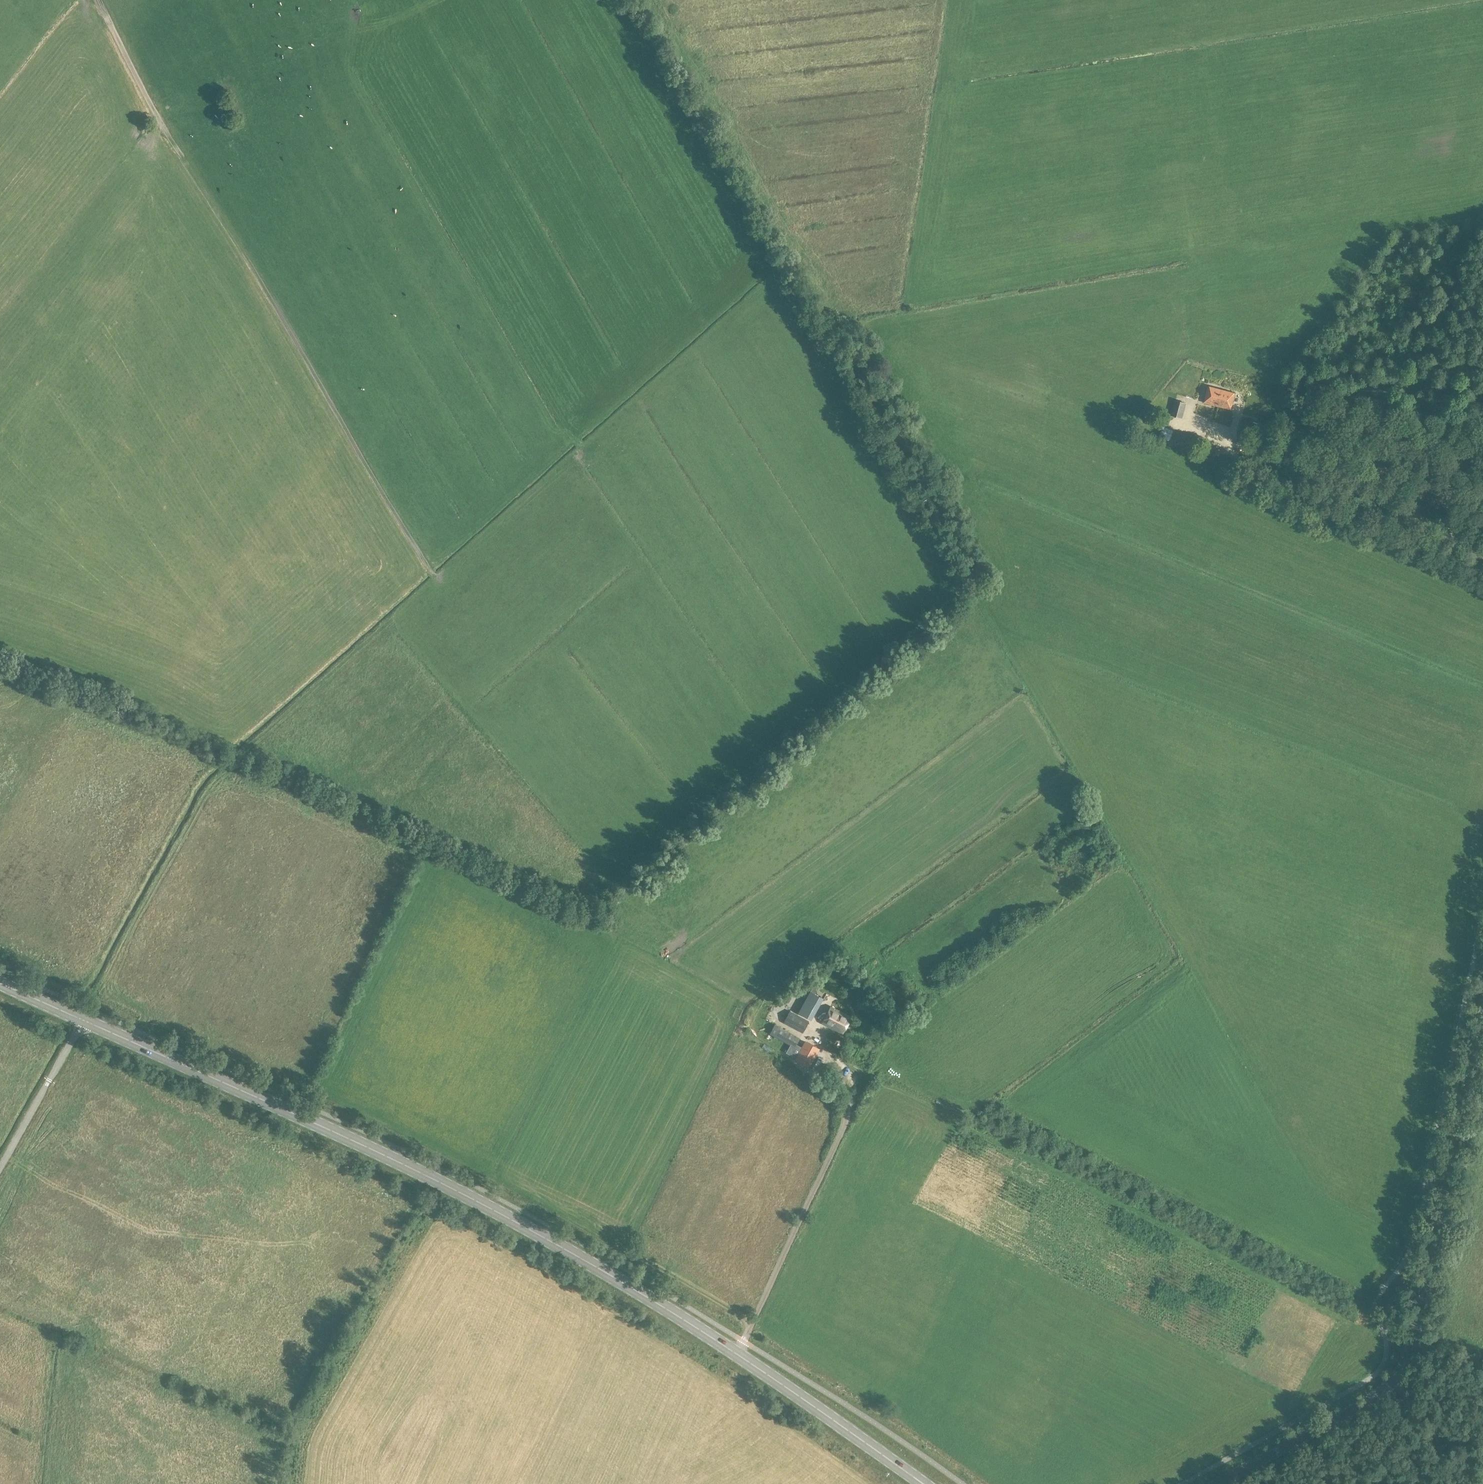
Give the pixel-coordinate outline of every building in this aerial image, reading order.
[(1217,405),(1222,389),(1208,386),(1203,402),(1217,405)] [(1235,393),(1222,389),(1217,405),(1231,409),(1235,393)] [(1174,399),(1170,414),(1183,417),(1186,402),(1174,399)] [(1161,433),(1159,438),(1169,442),(1169,441),(1173,431),(1163,427),(1161,433)] [(1213,446),(1210,454),(1216,456),(1219,448),(1213,446)] [(847,967),(842,972),(848,979),(850,978),(852,981),(854,983),(858,979),(856,977),(847,967)] [(810,992),(799,1013),(811,1019),(822,998),(813,993),(816,988),(811,985),(809,991),(810,992)] [(830,1007),(822,1023),(842,1033),(850,1017),(830,1007)] [(789,1010),(783,1022),(802,1033),(809,1020),(789,1010)] [(800,1037),(775,1023),(769,1033),(790,1045),(794,1047),(795,1045),(800,1037)] [(790,1045),(785,1053),(794,1058),(794,1059),(805,1066),(808,1067),(809,1065),(810,1066),(815,1056),(814,1056),(818,1049),(804,1040),(800,1047),(795,1045),(794,1047),(790,1045)]
